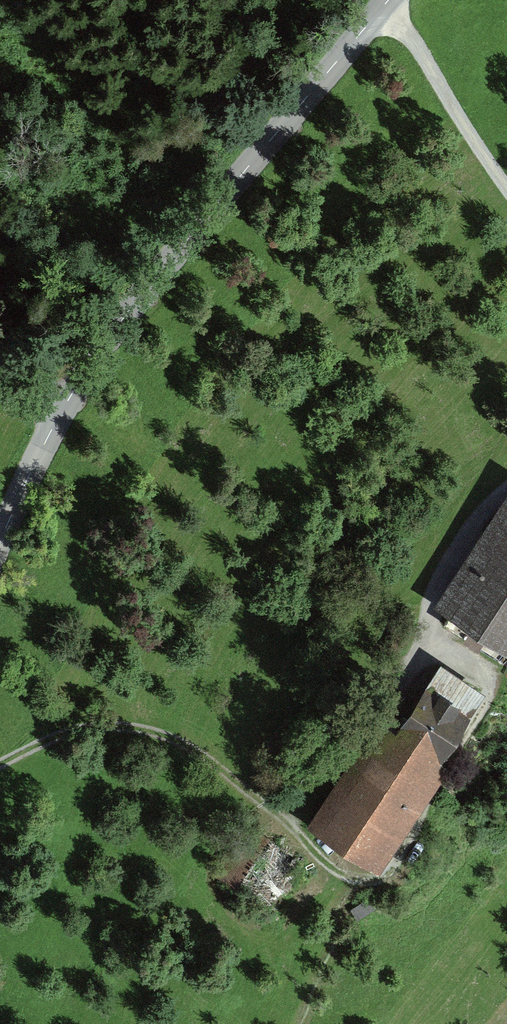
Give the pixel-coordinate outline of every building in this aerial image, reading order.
[(436,601),(506,647),(506,494),(436,601)] [(375,714),(310,817),(385,864),(451,759),(443,754),(486,685),(441,656),(396,727),(375,714)] [(299,863),(255,832),(221,880),(266,910),(299,863)]
